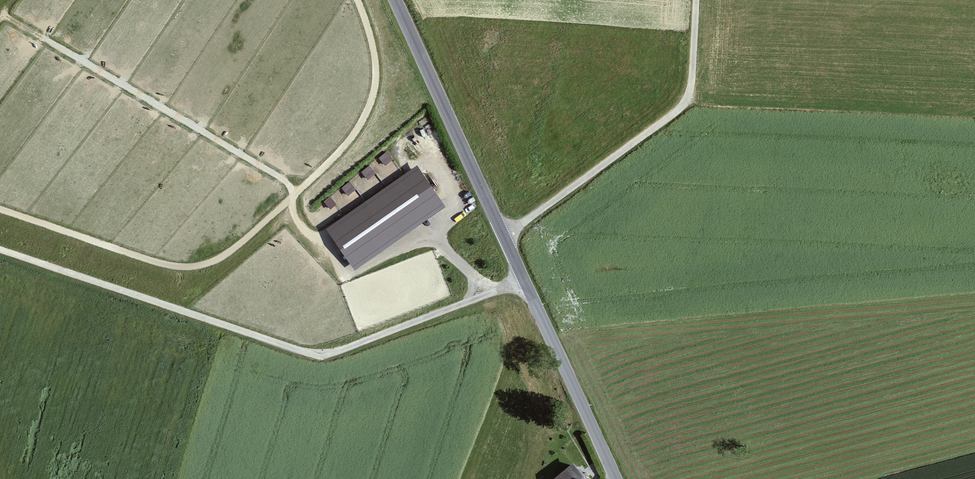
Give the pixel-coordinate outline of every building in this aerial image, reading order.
[(356,267),(445,206),(418,167),(329,228),(356,267)] [(329,207),(336,203),(332,195),(325,199),(329,207)] [(574,465),(556,478),(585,478),(574,465)]
